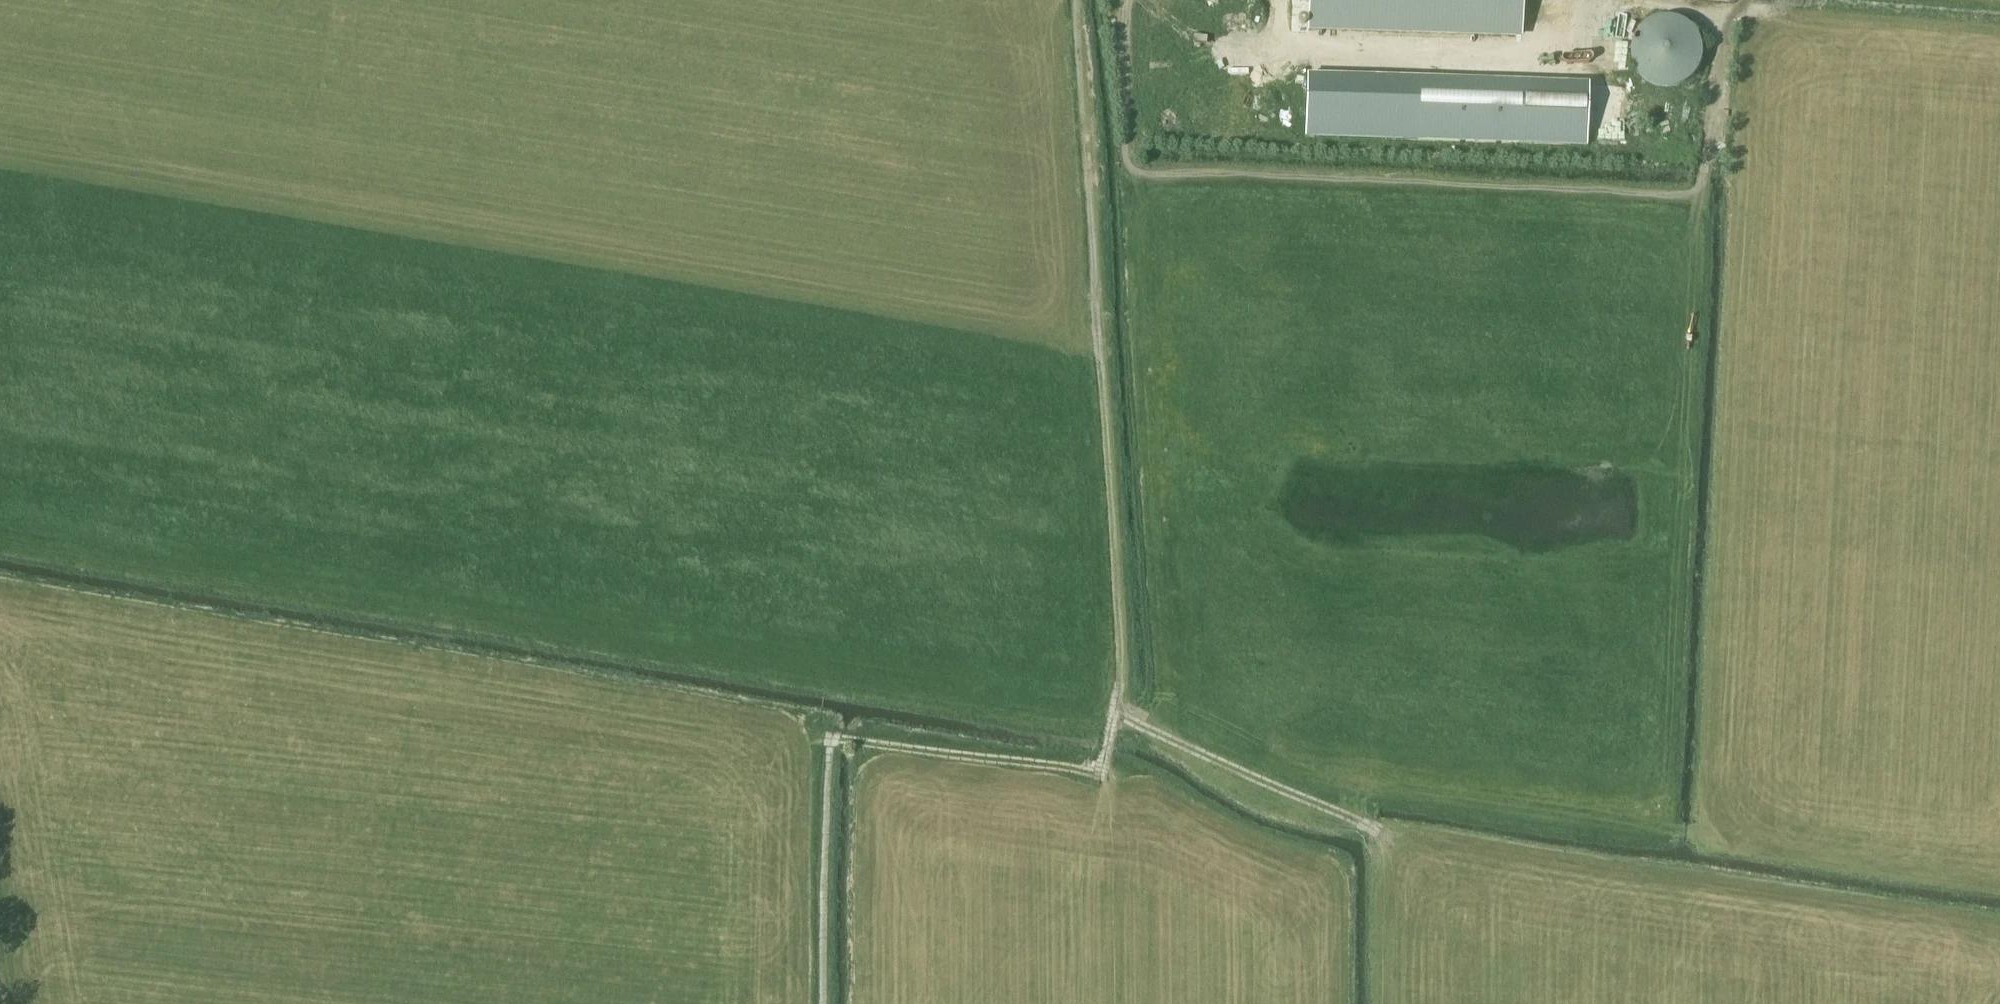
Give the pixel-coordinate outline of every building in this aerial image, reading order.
[(1521,35),(1522,0),(1310,0),(1309,28),(1521,35)] [(1632,50),(1632,53),(1632,56),(1633,60),(1633,63),(1634,66),(1636,69),(1637,72),(1639,75),(1641,77),(1644,80),(1646,82),(1649,84),(1652,85),(1655,87),(1658,88),(1661,88),(1665,89),(1668,89),(1671,89),(1675,88),(1678,88),(1681,86),(1684,85),(1687,84),(1690,82),(1692,80),(1695,77),(1697,75),(1699,72),(1700,69),(1702,66),(1703,63),(1703,60),(1704,56),(1704,53),(1704,50),(1703,46),(1703,43),(1702,40),(1700,37),(1699,34),(1697,31),(1695,29),(1692,26),(1690,24),(1687,22),(1684,21),(1681,19),(1678,18),(1675,18),(1671,17),(1668,17),(1665,17),(1661,18),(1658,18),(1655,19),(1652,21),(1649,22),(1646,24),(1644,26),(1641,29),(1639,31),(1637,34),(1636,37),(1634,40),(1633,43),(1633,46),(1632,50)] [(1419,77),(1417,140),(1521,143),(1586,146),(1588,84),(1523,81),(1419,77)]
